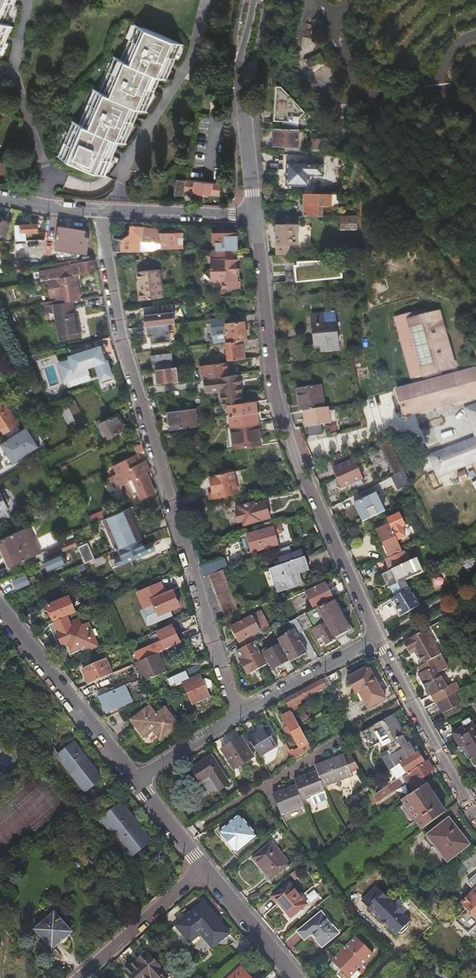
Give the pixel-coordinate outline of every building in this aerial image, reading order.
[(9,27),(4,24),(14,0),(0,0),(0,49),(9,27)] [(60,157),(102,175),(118,141),(123,143),(138,109),(143,111),(158,78),(164,80),(180,45),(138,27),(123,61),(117,59),(102,93),(95,90),(81,125),(76,123),(60,157)] [(278,88),(275,85),(274,121),(299,123),(299,116),(303,112),(287,96),(278,88)] [(273,146),(297,147),(298,129),(274,129),(273,146)] [(287,161),(287,185),(311,186),(311,175),(325,175),(325,161),(287,161)] [(219,195),(220,184),(181,180),(180,179),(178,191),(184,191),(219,195)] [(305,193),(304,193),(304,209),(304,216),(306,216),(322,216),(322,204),(331,204),(338,204),(337,194),(331,194),(305,193)] [(275,196),(264,196),(265,203),(265,204),(275,204),(275,196)] [(0,223),(0,235),(4,236),(9,223),(3,221),(2,223),(0,223)] [(14,226),(15,241),(26,240),(25,234),(36,233),(36,224),(14,226)] [(275,244),(275,254),(288,254),(288,244),(298,244),(297,224),(275,224),(275,244)] [(55,246),(87,251),(88,239),(83,238),(84,231),(57,227),(55,239),(56,239),(55,246)] [(142,233),(142,228),(131,227),(130,237),(129,246),(122,246),(122,240),(112,240),(113,247),(114,253),(140,252),(141,243),(142,233)] [(156,234),(142,233),(141,243),(161,244),(162,233),(156,233),(156,234)] [(183,234),(162,233),(161,244),(161,249),(182,249),(183,234)] [(217,243),(216,250),(236,250),(236,236),(226,236),(226,233),(212,233),(212,243),(217,243)] [(129,246),(130,237),(127,237),(122,240),(122,246),(129,246)] [(234,250),(216,250),(207,250),(207,260),(210,260),(210,267),(204,273),(213,282),(222,281),(222,289),(239,289),(239,281),(241,279),(236,275),(236,259),(234,259),(234,250)] [(80,274),(95,272),(93,263),(93,261),(78,263),(79,265),(72,266),(71,266),(49,270),(50,279),(53,278),(70,276),(78,274),(80,274)] [(137,293),(138,302),(161,300),(159,271),(137,273),(138,287),(140,287),(140,292),(137,293)] [(50,279),(45,280),(48,298),(53,297),(56,297),(57,304),(71,301),(82,299),(81,291),(78,292),(76,281),(79,280),(78,274),(70,276),(53,278),(50,279)] [(40,303),(41,307),(57,304),(56,297),(53,297),(54,300),(40,303)] [(57,304),(41,307),(43,314),(54,312),(59,339),(81,336),(78,319),(75,319),(71,301),(57,304)] [(172,324),(170,304),(137,308),(138,316),(142,316),(143,327),(147,327),(167,324),(172,324)] [(396,318),(394,312),(385,315),(388,325),(391,324),(408,377),(418,373),(434,368),(448,363),(429,307),(413,312),(411,307),(402,309),(404,316),(396,318)] [(402,309),(394,312),(396,318),(404,316),(402,309)] [(235,323),(234,317),(224,318),(225,327),(227,342),(242,341),(245,340),(243,322),(235,323)] [(225,327),(224,318),(210,320),(211,328),(225,327)] [(315,346),(323,345),(337,344),(335,323),(312,326),(315,346)] [(169,341),(167,324),(147,327),(148,336),(151,336),(151,343),(169,341)] [(244,359),(242,341),(227,342),(225,342),(227,361),(244,359)] [(65,377),(65,378),(89,372),(87,367),(96,364),(101,383),(109,381),(112,380),(106,361),(104,361),(100,349),(97,350),(97,349),(70,356),(71,359),(58,363),(62,376),(63,376),(63,378),(65,377)] [(151,355),(152,368),(172,366),(171,353),(151,355)] [(420,379),(390,390),(394,400),(396,399),(399,407),(396,408),(399,418),(430,407),(423,387),(440,382),(447,401),(475,390),(475,387),(475,383),(475,378),(473,369),(470,370),(467,363),(436,374),(420,379)] [(199,366),(201,379),(219,376),(218,364),(199,366)] [(189,381),(194,380),(192,365),(185,366),(187,375),(188,374),(189,381)] [(174,367),(155,369),(157,385),(176,382),(174,367)] [(434,368),(418,373),(420,379),(436,374),(434,368)] [(240,390),(238,375),(204,379),(206,391),(220,389),(221,392),(240,390)] [(430,407),(447,401),(440,382),(423,387),(430,407)] [(302,412),(323,409),(321,390),(323,390),(322,386),(320,386),(297,389),(297,392),(299,406),(300,412),(302,412)] [(240,390),(221,392),(222,405),(227,404),(241,402),(240,390)] [(3,434),(17,425),(0,398),(0,430),(3,434)] [(467,403),(475,421),(475,399),(467,403)] [(241,402),(227,404),(229,415),(256,412),(255,401),(241,402)] [(475,433),(475,432),(475,421),(467,403),(462,405),(475,433)] [(77,424),(67,405),(60,408),(69,428),(77,424)] [(197,425),(195,408),(168,412),(171,429),(197,425)] [(329,424),(327,408),(323,409),(302,412),(306,438),(321,436),(320,425),(329,424)] [(256,412),(229,415),(230,427),(258,423),(256,412)] [(123,429),(116,414),(101,423),(108,437),(123,429)] [(230,427),(233,449),(261,445),(258,423),(230,427)] [(0,445),(0,455),(6,452),(14,463),(39,447),(27,428),(0,445)] [(475,433),(430,455),(439,472),(475,454),(475,432),(475,433)] [(398,475),(404,472),(391,446),(388,440),(382,443),(385,448),(398,475)] [(144,451),(142,446),(135,449),(137,454),(144,451)] [(137,454),(113,466),(117,475),(142,463),(137,454)] [(142,463),(117,475),(109,478),(114,488),(119,486),(126,500),(138,494),(141,500),(151,495),(150,494),(155,491),(149,479),(146,472),(150,471),(145,461),(142,463)] [(336,468),(333,461),(329,463),(341,488),(342,488),(333,469),(336,468)] [(352,461),(336,468),(333,469),(342,488),(346,486),(348,490),(363,484),(361,479),(352,461)] [(232,472),(209,477),(213,494),(221,493),(221,496),(237,493),(232,472)] [(397,491),(411,485),(404,472),(398,475),(391,478),(397,491)] [(10,517),(5,508),(7,506),(0,492),(0,522),(10,517)] [(362,522),(384,512),(375,494),(353,504),(362,522)] [(416,497),(413,499),(418,509),(422,507),(416,497)] [(269,519),(267,511),(268,509),(267,504),(264,503),(264,501),(252,505),(250,504),(237,508),(239,512),(234,513),(238,523),(242,522),(243,527),(269,519)] [(130,507),(102,519),(114,551),(143,538),(130,507)] [(390,524),(377,529),(385,548),(382,549),(386,557),(401,551),(397,541),(405,537),(401,527),(405,526),(400,514),(388,519),(390,524)] [(100,515),(88,520),(90,524),(98,521),(102,519),(100,515)] [(149,536),(160,531),(157,521),(145,526),(149,536)] [(255,533),(260,551),(278,546),(273,528),(255,533)] [(8,568),(40,554),(29,529),(0,541),(0,550),(8,568)] [(46,551),(49,558),(67,550),(64,543),(46,551)] [(77,546),(67,550),(74,567),(84,563),(79,552),(77,546)] [(290,554),(288,546),(277,550),(279,558),(277,559),(280,566),(270,570),(279,593),(303,584),(301,581),(298,582),(296,576),(299,575),(309,571),(304,558),(302,558),(300,550),(290,554)] [(79,552),(84,563),(91,560),(87,548),(79,552)] [(407,560),(403,551),(386,559),(390,567),(407,560)] [(210,565),(213,574),(222,570),(231,567),(228,558),(210,565)] [(422,571),(417,559),(382,575),(387,587),(390,586),(391,588),(405,581),(404,579),(422,571)] [(213,574),(208,576),(225,620),(239,615),(239,613),(222,570),(213,574)] [(20,576),(25,588),(37,583),(32,571),(20,576)] [(7,582),(12,594),(23,589),(18,577),(7,582)] [(405,581),(391,588),(395,597),(408,589),(409,589),(408,588),(405,581)] [(333,600),(324,583),(305,592),(309,601),(314,610),(318,608),(333,600)] [(137,594),(146,616),(170,606),(161,584),(137,594)] [(391,599),(401,616),(418,606),(408,589),(395,597),(391,599)] [(48,606),(55,621),(75,613),(69,597),(48,606)] [(325,623),(341,614),(333,600),(318,608),(325,623)] [(279,604),(274,606),(277,616),(283,614),(279,604)] [(239,644),(242,650),(254,643),(255,643),(269,634),(267,629),(268,629),(259,614),(229,630),(237,645),(239,644)] [(299,625),(302,630),(311,625),(305,614),(296,619),(299,625)] [(349,630),(341,614),(325,623),(334,638),(349,630)] [(67,617),(51,623),(56,635),(59,645),(65,647),(69,656),(81,651),(80,647),(85,645),(86,649),(95,646),(91,636),(87,638),(82,626),(79,621),(71,625),(67,617)] [(325,646),(335,641),(334,638),(325,623),(313,629),(311,630),(316,640),(320,638),(325,646)] [(87,638),(91,636),(86,624),(82,626),(87,638)] [(299,641),(306,637),(302,630),(299,625),(292,628),(293,630),(277,638),(280,645),(288,660),(290,663),(306,654),(299,641)] [(157,655),(194,638),(190,631),(179,636),(181,640),(178,641),(176,637),(173,631),(172,627),(157,633),(158,636),(155,637),(158,644),(161,643),(162,644),(141,653),(140,651),(135,653),(139,662),(157,655)] [(425,631),(402,644),(408,655),(414,652),(422,666),(439,657),(431,643),(425,631)] [(252,674),(270,664),(264,654),(262,655),(255,643),(254,643),(242,650),(237,653),(242,662),(240,662),(247,676),(252,673),(252,674)] [(272,669),(288,660),(280,645),(264,654),(270,664),(272,669)] [(139,662),(137,664),(145,682),(165,673),(157,655),(139,662)] [(0,662),(0,666),(4,672),(13,665),(7,657),(0,662)] [(422,666),(417,669),(420,676),(418,677),(425,690),(428,689),(431,695),(435,703),(459,690),(455,683),(448,687),(442,676),(448,672),(439,657),(422,666)] [(82,670),(89,685),(112,674),(108,666),(106,660),(82,670)] [(182,684),(192,705),(210,697),(196,667),(167,680),(171,689),(182,684)] [(357,692),(361,700),(366,708),(375,703),(384,699),(368,670),(363,667),(344,678),(353,693),(353,694),(357,692)] [(24,682),(27,685),(34,677),(30,675),(24,682)] [(34,677),(27,685),(44,698),(49,692),(41,686),(42,683),(34,677)] [(330,687),(325,678),(321,680),(284,701),(289,709),(300,703),(300,701),(325,687),(326,689),(330,687)] [(44,698),(27,685),(24,682),(21,685),(42,701),(44,698)] [(125,686),(98,698),(105,714),(131,702),(125,686)] [(459,690),(435,703),(436,704),(438,703),(444,716),(464,705),(458,694),(460,693),(459,690)] [(150,705),(127,723),(147,749),(178,726),(164,708),(156,714),(150,705)] [(303,754),(311,749),(290,713),(281,718),(299,749),(293,753),(296,758),(303,754)] [(398,720),(394,714),(361,732),(370,748),(377,745),(382,754),(380,755),(389,771),(393,769),(400,763),(415,753),(409,743),(407,744),(402,737),(405,735),(401,727),(397,729),(394,723),(398,720)] [(475,755),(475,731),(471,722),(451,734),(458,747),(463,744),(471,758),(475,755)] [(247,739),(259,757),(276,745),(266,727),(247,739)] [(253,757),(241,738),(229,746),(228,743),(221,748),(222,750),(221,751),(233,770),(253,757)] [(73,777),(85,791),(100,779),(88,764),(89,763),(73,744),(58,755),(74,775),(73,777)] [(416,752),(415,753),(400,763),(406,774),(407,773),(423,763),(416,752)] [(326,790),(353,779),(344,756),(317,768),(318,772),(296,782),(298,786),(275,795),(283,815),(306,805),(304,801),(327,792),(326,790)] [(216,785),(226,779),(211,757),(192,769),(201,783),(210,777),(216,785)] [(397,780),(367,799),(372,807),(402,787),(400,785),(407,780),(414,792),(425,785),(421,778),(433,771),(432,769),(427,761),(407,774),(402,778),(403,780),(399,783),(397,780)] [(393,769),(389,771),(384,775),(388,781),(396,775),(393,769)] [(229,785),(226,779),(216,785),(220,791),(229,785)] [(444,813),(425,785),(414,792),(407,797),(402,800),(404,803),(396,808),(408,825),(415,821),(421,829),(444,813)] [(362,803),(356,794),(349,798),(355,807),(362,803)] [(116,840),(130,857),(150,841),(120,804),(103,818),(119,838),(116,840)] [(235,857),(240,863),(259,847),(254,841),(258,838),(240,816),(220,833),(238,854),(235,857)] [(469,845),(448,818),(425,836),(446,863),(469,845)] [(264,878),(269,884),(291,866),(272,843),(253,859),(267,876),(264,878)] [(461,863),(468,871),(475,865),(475,851),(461,863)] [(306,906),(312,913),(324,902),(313,890),(301,900),(289,886),(274,899),(287,915),(284,918),(291,926),(299,918),(298,917),(304,913),(302,910),(306,906)] [(375,889),(362,902),(392,933),(402,933),(407,928),(406,924),(409,922),(375,889)] [(461,904),(475,919),(475,889),(461,904)] [(213,948),(230,934),(205,903),(176,926),(188,940),(199,931),(213,948)] [(35,930),(51,949),(70,932),(54,913),(35,930)] [(323,948),(340,934),(322,914),(299,933),(306,940),(312,935),(323,948)] [(356,974),(374,954),(357,938),(333,961),(334,962),(341,969),(350,977),(352,977),(356,974)] [(165,974),(146,953),(125,972),(131,977),(161,977),(165,974)] [(335,972),(338,973),(341,969),(334,962),(330,965),(331,967),(332,969),(334,971),(335,972)] [(241,968),(231,977),(250,977),(241,968)] [(341,977),(350,977),(341,969),(338,973),(336,974),(341,977)]
